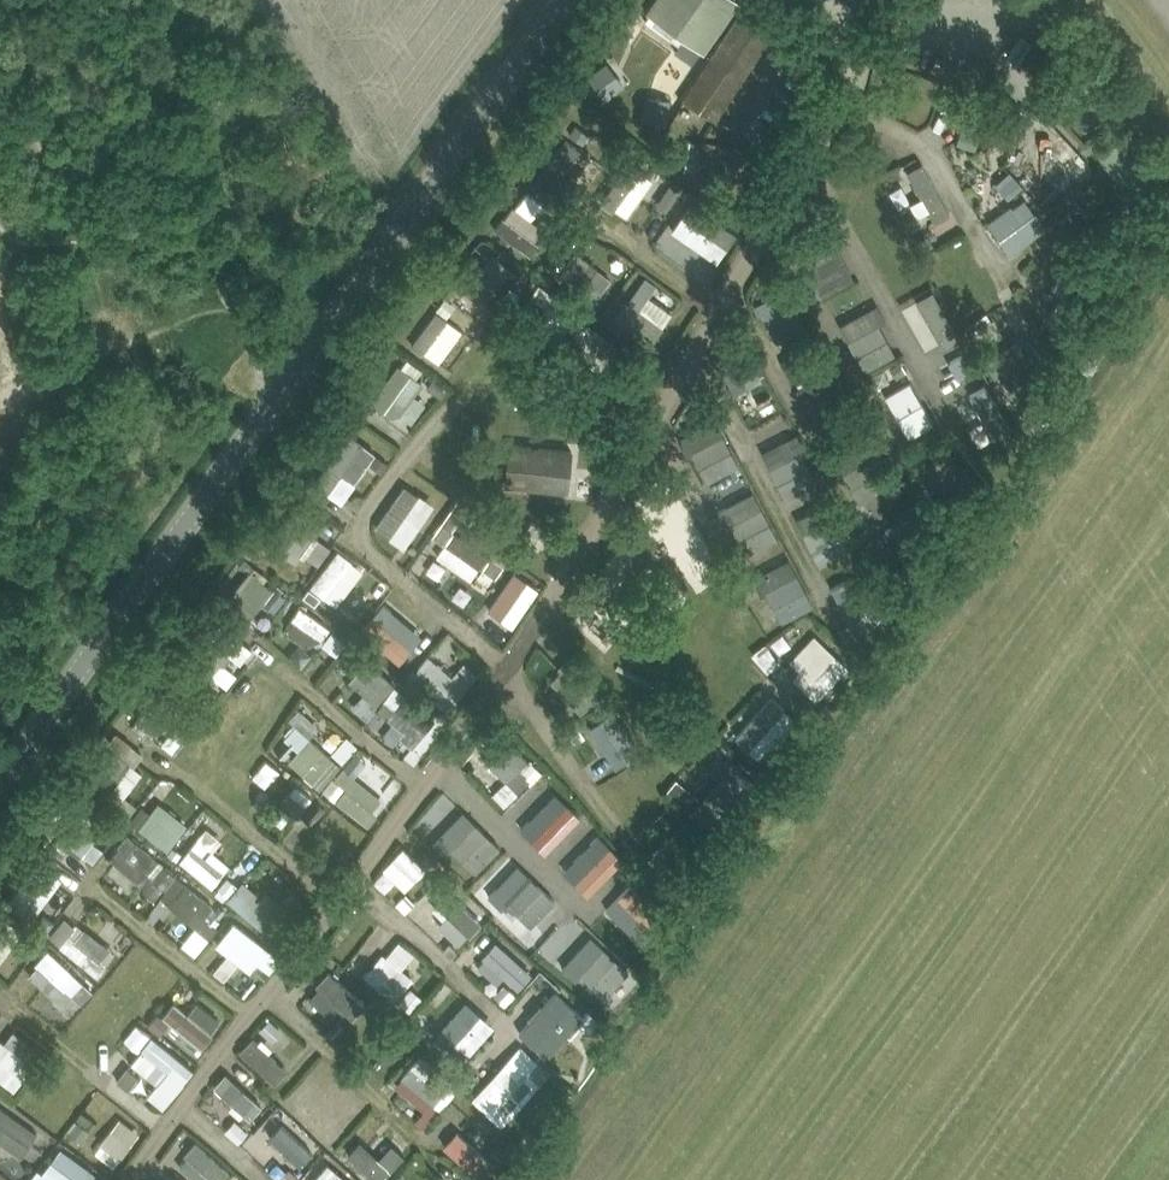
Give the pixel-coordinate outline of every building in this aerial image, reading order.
[(732,0),(660,0),(645,21),(680,45),(685,37),(704,50),(737,3),(732,0)] [(785,18),(758,0),(747,0),(683,99),(717,121),(785,18)] [(624,18),(613,32),(626,41),(636,27),(624,18)] [(1064,53),(1064,40),(1052,40),(1052,54),(1064,53)] [(1062,67),(1074,84),(1061,93),(1072,107),(1071,108),(1087,129),(1118,104),(1081,54),(1062,67)] [(625,84),(607,61),(588,76),(606,99),(625,84)] [(671,99),(648,94),(643,119),(666,124),(671,99)] [(968,111),(965,125),(1009,136),(1013,122),(1014,123),(1018,108),(961,94),(958,109),(968,111)] [(589,134),(576,124),(569,134),(583,143),(589,134)] [(975,149),(980,133),(961,128),(957,143),(975,149)] [(1107,130),(1091,142),(1096,150),(1113,138),(1107,130)] [(566,139),(542,174),(567,190),(590,156),(566,139)] [(685,169),(695,171),(694,174),(741,182),(746,149),(690,140),(685,169)] [(628,159),(601,200),(627,217),(654,175),(628,159)] [(917,224),(946,213),(926,160),(897,171),(917,224)] [(1011,168),(995,181),(1007,197),(1023,184),(1011,168)] [(1157,193),(1168,208),(1168,184),(1157,193)] [(515,209),(535,216),(542,198),(522,191),(515,209)] [(1047,225),(1036,210),(1034,212),(1025,200),(992,224),(1010,252),(1047,225)] [(674,232),(685,240),(696,226),(728,248),(738,234),(693,203),(674,232)] [(1109,226),(1095,237),(1104,249),(1119,238),(1109,226)] [(928,235),(914,242),(919,252),(933,245),(928,235)] [(854,279),(840,243),(812,253),(826,290),(854,279)] [(594,302),(603,290),(589,279),(598,267),(576,251),(558,275),(594,302)] [(463,287),(489,309),(520,274),(494,252),(463,287)] [(556,253),(547,266),(557,274),(566,261),(556,253)] [(1091,267),(1103,277),(1110,269),(1111,269),(1098,258),(1091,267)] [(758,303),(779,346),(807,333),(779,274),(762,282),(769,298),(758,303)] [(453,277),(443,290),(452,298),(463,285),(453,277)] [(562,336),(581,311),(557,294),(539,283),(531,295),(547,306),(538,319),(562,336)] [(922,342),(952,329),(934,289),(904,303),(922,342)] [(454,303),(446,297),(437,309),(446,315),(454,303)] [(648,313),(665,325),(676,308),(660,297),(648,313)] [(876,302),(833,329),(861,372),(896,350),(879,323),(886,318),(876,302)] [(584,318),(565,345),(575,353),(595,367),(601,367),(614,360),(615,359),(623,347),(584,318)] [(550,331),(542,340),(550,346),(558,337),(550,331)] [(1024,332),(985,363),(997,379),(1001,376),(1008,385),(1044,357),(1024,332)] [(744,344),(718,359),(735,391),(761,376),(744,344)] [(623,347),(615,359),(623,364),(632,351),(625,346),(623,347)] [(955,368),(972,359),(968,350),(951,360),(955,368)] [(955,368),(960,377),(977,367),(972,359),(955,368)] [(891,367),(897,378),(906,373),(900,362),(891,367)] [(424,381),(399,363),(371,401),(391,415),(401,414),(424,381)] [(434,378),(428,386),(441,396),(447,388),(434,378)] [(911,378),(884,392),(908,436),(934,422),(911,378)] [(770,394),(757,401),(763,412),(776,405),(770,394)] [(784,492),(814,477),(801,451),(807,448),(798,430),(762,448),(784,492)] [(313,482),(344,502),(378,451),(347,431),(313,482)] [(705,478),(737,467),(725,433),(694,444),(705,478)] [(568,491),(572,450),(510,443),(506,484),(568,491)] [(945,447),(917,474),(927,484),(920,490),(931,503),(965,467),(945,447)] [(389,463),(377,454),(370,463),(383,472),(389,463)] [(403,547),(435,503),(406,481),(374,525),(403,547)] [(296,498),(290,506),(309,521),(315,513),(296,498)] [(449,512),(460,519),(469,506),(458,499),(449,512)] [(830,500),(798,513),(818,562),(850,549),(830,500)] [(746,554),(779,537),(762,504),(729,520),(746,554)] [(937,508),(927,515),(935,527),(946,520),(937,508)] [(282,553),(296,563),(319,531),(294,512),(270,544),(282,553)] [(922,542),(903,515),(867,541),(885,570),(922,542)] [(528,553),(544,529),(532,521),(516,545),(528,553)] [(506,523),(491,525),(492,536),(507,534),(506,523)] [(453,527),(434,552),(470,580),(489,554),(453,527)] [(923,550),(931,562),(944,553),(936,542),(923,550)] [(483,568),(494,576),(496,577),(504,565),(491,556),(483,568)] [(487,607),(511,625),(539,587),(515,569),(487,607)] [(224,603),(247,622),(273,589),(251,570),(224,603)] [(798,571),(765,588),(781,620),(814,603),(798,571)] [(321,596),(309,587),(304,595),(315,604),(321,596)] [(214,618),(225,627),(234,615),(221,606),(213,617),(214,618)] [(295,619),(288,628),(289,633),(306,646),(322,639),(330,626),(301,606),(293,617),(295,619)] [(850,623),(838,629),(844,640),(856,635),(850,623)] [(215,678),(211,674),(221,661),(226,665),(232,657),(227,654),(230,650),(220,643),(223,640),(211,631),(184,664),(209,685),(215,678)] [(337,652),(345,640),(332,631),(324,642),(337,652)] [(825,646),(814,636),(790,660),(800,669),(793,676),(818,699),(848,666),(826,645),(825,646)] [(340,658),(351,668),(353,669),(361,660),(359,659),(362,655),(351,646),(340,658)] [(448,710),(466,688),(442,667),(443,666),(430,654),(409,678),(422,689),(423,688),(448,710)] [(604,691),(570,654),(558,667),(561,670),(551,680),(582,712),(604,691)] [(377,703),(394,682),(368,659),(350,679),(377,703)] [(190,703),(167,684),(133,725),(144,734),(155,721),(167,731),(190,703)] [(406,695),(387,718),(404,732),(400,738),(412,748),(436,720),(406,695)] [(755,758),(794,720),(770,695),(731,732),(755,758)] [(812,713),(824,723),(831,714),(819,704),(812,713)] [(642,752),(615,711),(601,719),(609,732),(599,739),(616,766),(627,759),(628,761),(642,752)] [(794,725),(804,733),(814,721),(804,712),(794,725)] [(566,728),(575,743),(586,736),(577,721),(566,728)] [(286,737),(275,749),(286,759),(297,747),(299,749),(290,759),(320,787),(341,765),(311,737),(296,724),(285,737),(286,737)] [(124,754),(132,744),(133,743),(117,732),(109,743),(124,754)] [(518,792),(530,778),(521,769),(530,760),(500,732),(490,742),(496,748),(485,759),(518,792)] [(344,733),(332,752),(344,760),(357,741),(344,733)] [(97,783),(120,802),(143,771),(119,753),(97,783)] [(725,805),(736,814),(760,785),(731,763),(690,814),(708,827),(725,805)] [(336,799),(346,787),(334,777),(324,790),(336,799)] [(369,825),(379,813),(373,809),(382,799),(356,777),(346,788),(337,800),(369,825)] [(559,813),(571,800),(547,778),(535,791),(559,813)] [(699,796),(677,778),(667,791),(689,809),(699,796)] [(269,816),(286,829),(312,797),(295,784),(269,816)] [(418,823),(472,874),(499,846),(445,794),(418,823)] [(50,846),(62,854),(70,844),(83,853),(104,826),(91,816),(100,804),(89,795),(50,846)] [(315,822),(326,809),(314,799),(303,812),(315,822)] [(159,802),(140,827),(168,849),(188,823),(159,802)] [(54,832),(45,826),(38,834),(47,841),(54,832)] [(677,840),(664,831),(637,869),(665,888),(693,847),(679,837),(677,840)] [(109,857),(145,888),(143,890),(154,900),(175,875),(163,865),(164,864),(160,860),(159,861),(128,834),(119,845),(120,846),(109,857)] [(705,837),(695,851),(706,858),(716,845),(705,837)] [(213,886),(230,864),(198,839),(181,860),(213,886)] [(183,851),(173,845),(167,853),(177,860),(183,851)] [(404,845),(382,866),(404,890),(426,869),(404,845)] [(41,848),(34,857),(47,866),(53,857),(41,848)] [(64,880),(39,862),(7,904),(32,922),(64,880)] [(517,862),(491,888),(529,925),(555,898),(517,862)] [(220,888),(228,895),(228,896),(238,885),(228,876),(218,887),(220,888)] [(270,909),(256,897),(259,893),(244,880),(228,898),(277,940),(287,928),(289,930),(299,918),(277,900),(270,909)] [(441,881),(411,912),(428,928),(446,909),(470,933),(481,921),(441,881)] [(214,906),(186,884),(177,895),(176,894),(168,904),(187,920),(187,921),(209,938),(218,927),(205,916),(214,906)] [(405,912),(413,904),(404,895),(397,903),(405,912)] [(23,930),(0,913),(0,962),(23,930)] [(70,933),(76,925),(65,917),(49,936),(61,944),(60,945),(98,975),(107,964),(101,960),(110,948),(85,927),(76,938),(70,933)] [(252,973),(260,962),(270,970),(280,957),(234,921),(225,933),(224,932),(215,944),(252,973)] [(612,1010),(641,978),(589,932),(561,964),(612,1010)] [(492,983),(504,973),(517,988),(532,975),(501,936),(473,959),(492,983)] [(443,949),(452,957),(459,949),(450,941),(443,949)] [(39,965),(30,974),(47,991),(61,1004),(71,993),(72,993),(81,1001),(93,990),(83,981),(49,948),(36,962),(39,965)] [(374,964),(365,974),(396,999),(404,988),(414,977),(385,954),(376,966),(374,964)] [(335,1007),(349,1019),(366,999),(329,968),(316,983),(339,1002),(335,1007)] [(504,983),(493,994),(505,1005),(516,994),(504,983)] [(411,987),(399,1001),(410,1011),(423,997),(411,987)] [(546,1056),(579,1021),(583,1016),(555,991),(520,1031),(546,1056)] [(467,1000),(434,1037),(462,1062),(495,1025),(467,1000)] [(588,1010),(583,1016),(579,1021),(590,1032),(600,1021),(588,1010)] [(158,1012),(148,1023),(160,1033),(169,1022),(158,1012)] [(270,1018),(260,1029),(273,1041),(283,1030),(270,1018)] [(339,1019),(328,1032),(337,1039),(347,1027),(339,1019)] [(406,1063),(414,1044),(391,1034),(383,1053),(406,1063)] [(193,1069),(152,1036),(141,1049),(143,1049),(131,1063),(161,1088),(165,1082),(176,1092),(184,1083),(183,1082),(193,1069)] [(0,1038),(0,1078),(15,1089),(34,1063),(0,1038)] [(521,1045),(473,1097),(501,1124),(549,1070),(521,1045)] [(421,1053),(401,1077),(434,1104),(454,1080),(421,1053)] [(127,1067),(118,1079),(129,1087),(138,1075),(127,1067)] [(226,1070),(208,1089),(246,1124),(263,1105),(226,1070)] [(297,1099),(337,1137),(350,1123),(311,1085),(297,1099)] [(28,1145),(37,1133),(0,1106),(0,1141),(22,1157),(30,1146),(28,1145)] [(425,1129),(434,1118),(424,1109),(415,1120),(425,1129)] [(82,1110),(77,1117),(86,1124),(92,1117),(82,1110)] [(118,1114),(92,1150),(115,1166),(141,1130),(118,1114)] [(249,1131),(237,1120),(227,1132),(239,1142),(249,1131)] [(286,1120),(270,1132),(291,1159),(307,1148),(286,1120)] [(482,1177),(493,1165),(455,1129),(444,1142),(482,1177)] [(202,1179),(220,1179),(229,1169),(194,1139),(177,1159),(202,1179)] [(349,1154),(378,1179),(382,1179),(405,1155),(392,1143),(379,1157),(361,1141),(349,1154)] [(499,1146),(491,1155),(499,1163),(508,1154),(499,1146)] [(61,1147),(41,1174),(49,1179),(91,1179),(97,1173),(61,1147)] [(329,1163),(314,1179),(349,1179),(329,1163)] [(278,1179),(280,1179),(294,1179),(298,1175),(289,1167),(278,1179)]
